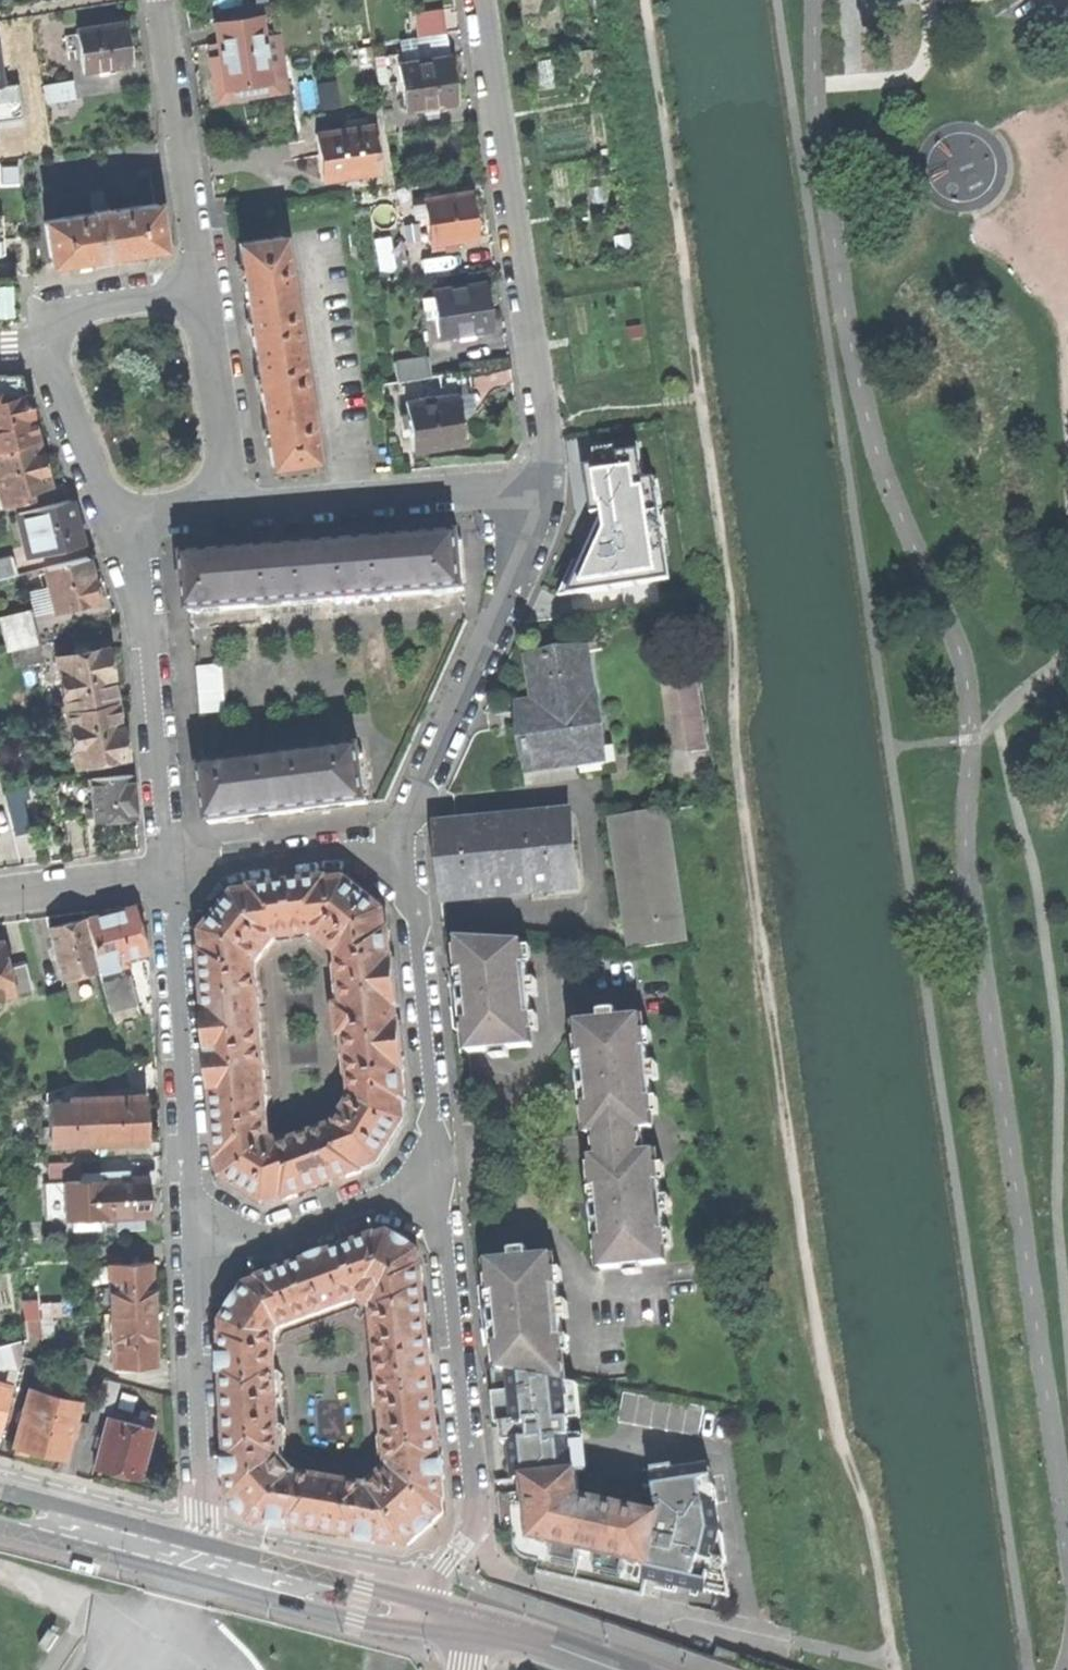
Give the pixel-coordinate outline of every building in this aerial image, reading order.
[(415,13),(417,31),(445,27),(442,9),(415,13)] [(221,56),(226,90),(270,83),(271,83),(261,16),(216,23),(219,44),(221,56)] [(83,72),(131,65),(127,43),(124,23),(77,30),(77,35),(78,35),(80,51),(83,72)] [(68,53),(80,51),(78,35),(77,35),(65,36),(68,53)] [(419,43),(421,61),(447,57),(445,39),(419,43)] [(389,84),(400,82),(397,64),(410,62),(408,52),(386,56),(389,70),(387,70),(389,84)] [(271,94),(270,83),(226,90),(221,56),(210,58),(217,102),(271,94)] [(446,104),(455,103),(451,76),(448,57),(447,57),(421,61),(410,62),(397,64),(400,82),(404,110),(423,108),(446,104)] [(45,102),(74,97),(71,81),(43,86),(45,102)] [(446,104),(423,108),(424,114),(447,111),(446,104)] [(318,154),(322,180),(378,172),(371,125),(315,133),(318,154)] [(430,245),(477,237),(473,214),(469,191),(423,198),(424,204),(426,216),(430,245)] [(126,253),(163,248),(156,204),(108,211),(107,208),(93,210),(93,214),(44,221),(51,265),(78,261),(126,253)] [(415,218),(426,216),(424,204),(413,206),(415,218)] [(254,354),(298,347),(290,299),(292,299),(290,284),(288,285),(281,236),(237,242),(242,276),(250,325),(254,354)] [(17,320),(15,277),(0,278),(0,321),(17,320)] [(439,336),(490,328),(486,303),(483,282),(432,290),(433,296),(422,298),(424,309),(435,308),(439,336)] [(305,395),(298,347),(254,354),(259,385),(266,434),(271,466),(314,459),(307,410),(309,410),(307,395),(305,395)] [(393,363),(395,381),(431,376),(428,358),(393,363)] [(440,383),(441,394),(443,394),(443,396),(457,394),(457,395),(471,393),(467,370),(438,375),(440,383)] [(0,376),(0,394),(1,394),(3,402),(24,396),(20,375),(0,376)] [(382,392),(440,383),(438,375),(431,376),(395,381),(380,384),(382,392)] [(38,441),(32,418),(26,396),(24,396),(3,402),(1,394),(0,394),(0,451),(38,441)] [(437,448),(464,443),(457,395),(457,394),(443,396),(443,394),(441,394),(419,398),(419,400),(405,402),(413,451),(437,448)] [(38,441),(0,451),(0,492),(3,505),(31,498),(29,490),(49,485),(43,463),(38,441)] [(585,468),(592,515),(603,514),(603,517),(591,543),(581,566),(576,579),(578,595),(659,583),(655,556),(666,554),(659,512),(649,514),(638,444),(594,451),(596,466),(585,468)] [(17,513),(28,555),(79,542),(73,517),(68,500),(17,513)] [(186,558),(190,613),(465,591),(460,536),(418,540),(418,537),(415,538),(415,537),(410,538),(404,538),(401,539),(401,541),(311,548),(245,554),(245,551),(242,551),(234,552),(231,552),(228,553),(228,555),(186,558)] [(16,575),(11,556),(0,559),(0,579),(16,575)] [(53,606),(54,610),(97,600),(92,578),(87,557),(43,568),(48,586),(53,606)] [(559,598),(578,595),(576,579),(581,566),(575,563),(559,598)] [(35,610),(53,606),(48,586),(30,591),(35,610)] [(37,645),(30,611),(0,618),(0,625),(6,652),(11,651),(37,645)] [(15,667),(41,661),(37,645),(11,651),(15,667)] [(67,712),(115,703),(110,677),(110,675),(105,648),(57,658),(67,712)] [(527,752),(530,770),(603,759),(593,697),(592,697),(585,651),(531,660),(537,705),(520,707),(525,736),(526,744),(525,744),(527,752)] [(223,666),(197,668),(201,714),(226,712),(223,666)] [(692,752),(706,750),(695,676),(680,678),(692,752)] [(67,712),(77,765),(126,755),(120,728),(119,724),(115,703),(67,712)] [(32,709),(33,718),(45,716),(48,716),(46,707),(32,709)] [(45,716),(33,718),(36,731),(47,729),(45,716)] [(203,770),(210,824),(242,820),(327,809),(367,804),(360,750),(203,770)] [(93,815),(94,821),(135,817),(133,795),(132,775),(90,779),(92,806),(93,815)] [(85,807),(92,806),(90,779),(50,782),(59,818),(81,815),(81,807),(85,807)] [(6,805),(13,832),(26,829),(20,801),(6,805)] [(92,806),(85,807),(86,816),(93,815),(92,806)] [(527,815),(528,830),(571,825),(569,810),(527,815)] [(631,951),(685,942),(666,812),(612,820),(631,951)] [(528,830),(527,815),(438,823),(440,838),(486,834),(528,830)] [(534,888),(577,884),(571,825),(528,830),(534,888)] [(492,892),(534,888),(528,830),(486,834),(492,892)] [(476,894),(492,892),(486,834),(440,838),(442,863),(444,885),(475,882),(476,894)] [(340,964),(392,961),(390,944),(389,930),(386,930),(385,912),(345,880),(327,883),(327,881),(288,885),(296,937),(313,935),(339,955),(340,964)] [(296,937),(288,885),(252,890),(253,893),(250,893),(250,894),(239,896),(239,895),(235,895),(232,898),(233,899),(226,908),(225,907),(213,922),(214,923),(206,932),(205,931),(203,934),(203,938),(205,938),(205,949),(204,949),(204,952),(201,952),(203,967),(204,982),(256,979),(255,966),(275,940),(296,937)] [(132,907),(84,919),(97,968),(98,972),(126,965),(124,956),(143,951),(138,929),(132,907)] [(48,929),(61,977),(97,968),(84,919),(48,929)] [(509,1049),(532,1047),(529,1016),(532,1015),(528,965),(524,965),(523,943),(457,940),(461,972),(457,973),(459,996),(461,1021),(466,1021),(468,1053),(492,1050),(509,1049)] [(12,993),(6,969),(0,942),(0,996),(12,993)] [(352,1077),(403,1073),(404,1072),(399,1024),(398,1024),(397,1017),(397,1010),(398,1010),(393,961),(392,961),(340,964),(344,1007),(338,1008),(340,1037),(347,1036),(352,1077)] [(25,964),(6,969),(12,993),(13,995),(31,990),(25,964)] [(101,983),(108,1011),(137,1004),(130,976),(101,983)] [(256,979),(204,982),(207,1014),(210,1056),(262,1052),(256,979)] [(600,1013),(601,1021),(618,1019),(617,1011),(600,1013)] [(588,1132),(652,1125),(649,1099),(652,1098),(647,1048),(644,1048),(641,1017),(618,1019),(601,1021),(577,1023),(580,1055),(576,1056),(579,1081),(581,1104),(585,1104),(588,1132)] [(510,1057),(509,1049),(492,1050),(493,1059),(510,1057)] [(262,1052),(210,1056),(213,1089),(216,1130),(269,1126),(262,1052)] [(313,1136),(331,1184),(362,1173),(361,1170),(378,1164),(405,1121),(403,1103),(406,1103),(404,1087),(403,1073),(352,1077),(354,1099),(336,1127),(313,1136)] [(46,1092),(48,1143),(145,1139),(144,1117),(143,1096),(101,1097),(95,1077),(46,1092)] [(591,1158),(591,1161),(655,1155),(655,1152),(646,1153),(644,1129),(652,1128),(652,1125),(588,1132),(588,1135),(596,1134),(599,1157),(591,1158)] [(269,1126),(216,1130),(217,1145),(219,1160),(221,1160),(221,1164),(223,1163),(223,1175),(222,1175),(223,1179),(226,1181),(227,1180),(237,1186),(236,1187),(252,1197),(253,1196),(263,1202),(262,1203),(265,1205),(269,1204),(268,1203),(279,1199),(279,1200),(282,1199),(284,1202),(316,1190),(298,1141),(282,1147),(270,1139),(269,1126)] [(316,1190),(331,1184),(313,1136),(298,1141),(316,1190)] [(599,1238),(602,1270),(625,1267),(642,1266),(666,1263),(662,1232),(666,1232),(661,1181),(657,1182),(655,1155),(591,1161),(594,1189),(590,1190),(592,1214),(595,1238),(599,1238)] [(40,1163),(40,1179),(78,1177),(77,1161),(40,1163)] [(65,1180),(66,1218),(149,1215),(149,1195),(148,1177),(65,1180)] [(391,1302),(425,1300),(422,1276),(422,1266),(420,1267),(418,1253),(408,1246),(389,1234),(376,1239),(375,1238),(357,1244),(368,1274),(351,1281),(357,1300),(373,1312),(374,1323),(392,1322),(391,1302)] [(368,1274),(357,1244),(318,1259),(260,1280),(261,1281),(279,1329),(357,1300),(351,1281),(368,1274)] [(511,1251),(512,1260),(528,1258),(528,1250),(511,1251)] [(496,1342),(499,1371),(565,1383),(560,1338),(563,1337),(558,1286),(555,1287),(552,1256),(528,1258),(512,1260),(489,1262),(491,1294),(487,1294),(490,1319),(492,1343),(496,1342)] [(111,1315),(153,1313),(152,1287),(151,1262),(132,1263),(132,1257),(119,1257),(119,1263),(108,1264),(111,1315)] [(642,1266),(625,1267),(626,1275),(643,1274),(642,1266)] [(279,1329),(261,1281),(247,1286),(223,1323),(224,1337),(222,1337),(223,1351),(223,1355),(224,1374),(276,1371),(273,1337),(279,1329)] [(23,1319),(38,1318),(36,1304),(36,1298),(21,1300),(23,1319)] [(380,1380),(432,1376),(428,1333),(425,1300),(391,1302),(392,1322),(374,1323),(380,1380)] [(60,1301),(36,1304),(38,1318),(52,1317),(62,1316),(60,1301)] [(138,1366),(156,1365),(154,1337),(153,1313),(111,1315),(113,1367),(125,1366),(126,1372),(139,1371),(138,1366)] [(54,1335),(52,1317),(38,1318),(40,1337),(54,1335)] [(40,1337),(38,1318),(23,1319),(25,1338),(40,1337)] [(18,1368),(25,1339),(0,1345),(0,1368),(18,1368)] [(520,1479),(573,1473),(570,1438),(571,1438),(571,1436),(569,1420),(569,1419),(568,1419),(565,1383),(499,1371),(492,1370),(495,1394),(495,1395),(513,1394),(515,1422),(501,1423),(501,1424),(502,1434),(504,1433),(504,1440),(503,1440),(503,1445),(512,1444),(515,1471),(515,1480),(520,1479)] [(224,1374),(225,1393),(226,1407),(227,1428),(228,1442),(229,1460),(281,1459),(276,1371),(224,1374)] [(389,1467),(441,1464),(436,1418),(432,1376),(380,1380),(389,1467)] [(16,1447),(15,1452),(27,1455),(36,1457),(37,1453),(59,1459),(56,1471),(74,1476),(87,1425),(74,1421),(79,1401),(54,1395),(58,1382),(41,1378),(38,1390),(29,1388),(23,1408),(22,1408),(17,1427),(18,1428),(13,1446),(16,1447)] [(100,1378),(93,1406),(108,1410),(116,1382),(100,1378)] [(569,1419),(569,1420),(581,1419),(578,1385),(565,1383),(568,1419),(569,1419)] [(1,1431),(12,1391),(0,1388),(0,1431),(1,1431)] [(624,1393),(619,1423),(699,1437),(704,1407),(624,1393)] [(496,1425),(501,1424),(501,1423),(515,1422),(513,1394),(495,1395),(495,1394),(493,1394),(496,1425)] [(107,1417),(93,1467),(113,1472),(138,1479),(154,1416),(145,1413),(142,1426),(107,1417)] [(573,1473),(578,1473),(586,1472),(583,1435),(571,1436),(571,1438),(570,1438),(573,1473)] [(281,1459),(229,1460),(228,1461),(229,1480),(231,1499),(250,1521),(289,1528),(296,1475),(281,1459)] [(389,1467),(368,1487),(361,1540),(395,1545),(395,1543),(410,1545),(444,1514),(442,1498),(444,1498),(442,1482),(441,1464),(389,1467)] [(662,1515),(662,1516),(650,1567),(648,1574),(653,1576),(658,1577),(656,1587),(675,1592),(676,1586),(730,1598),(727,1575),(711,1571),(713,1561),(727,1563),(722,1533),(719,1534),(720,1530),(718,1522),(712,1524),(710,1508),(716,1507),(711,1469),(674,1474),(673,1466),(654,1469),(660,1512),(662,1515)] [(520,1479),(522,1494),(529,1493),(534,1542),(650,1567),(662,1516),(581,1498),(578,1473),(573,1473),(520,1479)] [(296,1475),(289,1528),(321,1533),(361,1540),(368,1487),(296,1475)] [(534,1542),(529,1493),(522,1494),(499,1496),(502,1523),(503,1532),(511,1531),(513,1545),(516,1551),(519,1554),(522,1556),(526,1558),(539,1561),(537,1570),(643,1595),(648,1574),(650,1567),(534,1542)] [(76,1558),(74,1567),(91,1572),(95,1573),(98,1565),(76,1558)] [(48,1652),(59,1637),(51,1631),(40,1647),(48,1652)]
